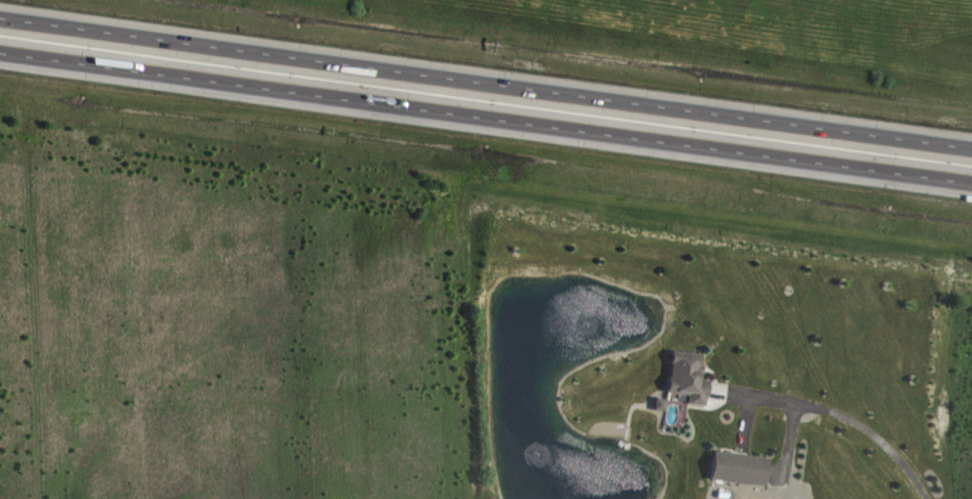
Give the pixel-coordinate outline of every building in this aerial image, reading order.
[(671,348),(669,361),(670,361),(669,373),(668,372),(666,390),(686,393),(685,401),(704,403),(705,395),(707,395),(708,388),(709,378),(701,377),(702,367),(702,362),(700,362),(701,352),(671,348)] [(713,449),(709,477),(762,484),(764,474),(766,456),(738,452),(713,449)]
